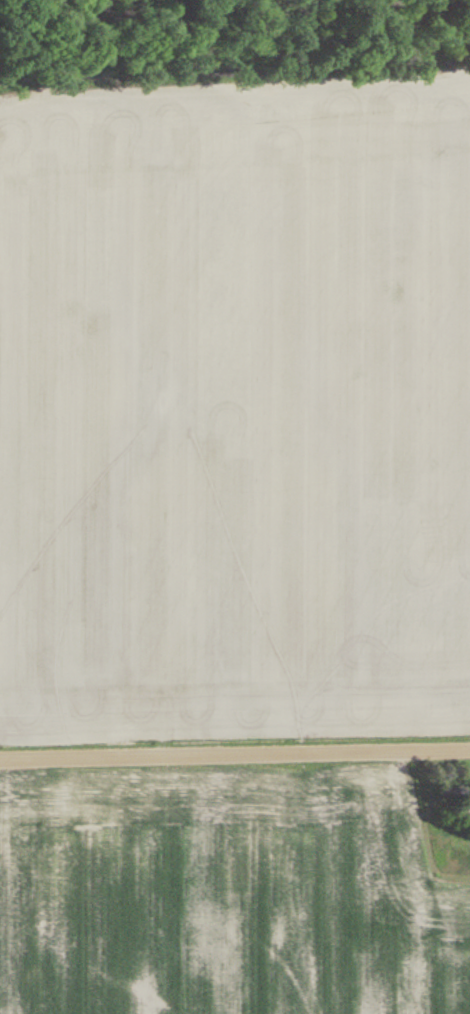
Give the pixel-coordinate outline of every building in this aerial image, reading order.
[(461,791),(461,809),(469,809),(469,791),(461,791)]
